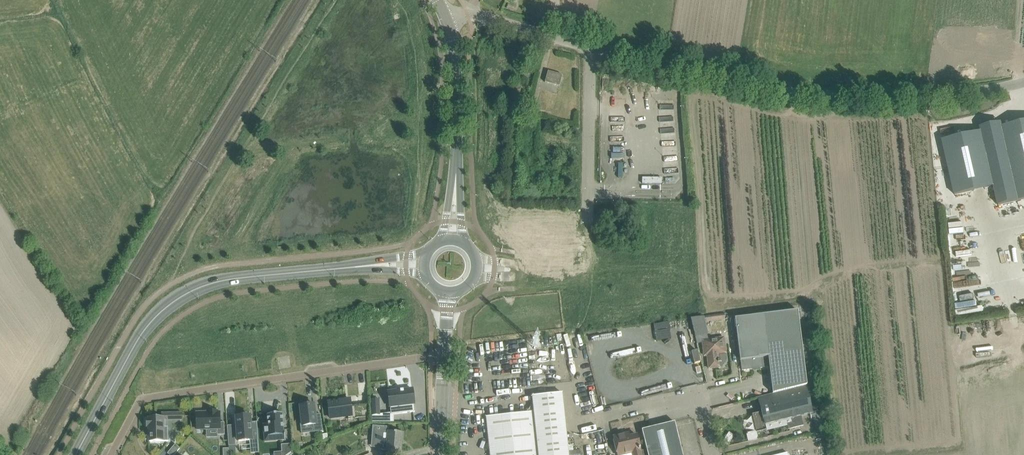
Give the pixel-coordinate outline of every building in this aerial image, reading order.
[(559,86),(562,75),(548,71),(545,82),(559,86)] [(944,145),(955,195),(994,186),(998,205),(1023,199),(1023,127),(1003,131),(1002,128),(982,132),(983,136),(944,145)] [(735,318),(742,370),(751,369),(753,367),(758,366),(760,368),(769,367),(773,394),(806,386),(807,385),(797,310),(735,318)] [(634,326),(649,384),(678,377),(664,322),(634,326)] [(718,354),(726,353),(724,337),(702,340),(703,351),(709,350),(709,356),(707,356),(709,369),(720,367),(718,354)] [(384,370),(371,372),(373,394),(381,393),(380,380),(385,379),(384,370)] [(767,430),(766,425),(786,419),(788,429),(804,425),(801,416),(812,413),(806,386),(773,394),(758,398),(762,412),(752,414),(756,432),(767,430)] [(411,389),(387,392),(390,415),(414,412),(411,389)] [(544,395),(532,396),(533,405),(527,412),(486,417),(490,454),(569,454),(562,393),(544,395)] [(369,404),(350,405),(349,400),(328,402),(330,418),(348,415),(348,419),(370,417),(369,404)] [(300,416),(299,416),(300,426),(313,425),(314,432),(322,431),(320,414),(315,415),(314,404),(300,406),(301,416),(300,417),(300,416)] [(379,407),(371,407),(372,415),(380,415),(380,414),(380,413),(379,407)] [(206,413),(196,413),(196,430),(217,430),(217,436),(224,435),(224,423),(220,423),(219,413),(218,413),(218,412),(211,412),(211,413),(208,413),(208,412),(206,412),(206,413)] [(267,415),(268,424),(263,424),(264,437),(285,435),(284,430),(283,430),(282,413),(267,415)] [(252,452),(258,451),(259,451),(257,423),(256,423),(250,424),(250,416),(236,417),(238,441),(251,440),(252,452)] [(165,426),(165,418),(149,418),(147,419),(147,428),(149,428),(149,441),(168,441),(168,426),(165,426)] [(675,422),(642,430),(648,454),(683,454),(675,422)] [(234,425),(227,425),(228,445),(235,445),(234,425)] [(372,425),(372,426),(375,426),(373,446),(379,446),(379,448),(379,450),(401,451),(401,440),(402,440),(403,433),(389,431),(389,427),(372,425)] [(640,450),(637,435),(629,437),(628,433),(628,434),(628,433),(613,436),(618,454),(621,454),(633,452),(633,454),(641,454),(640,450)] [(175,444),(167,453),(169,454),(174,454),(180,448),(175,444)] [(292,451),(292,445),(282,445),(283,454),(294,454),(292,451)]
